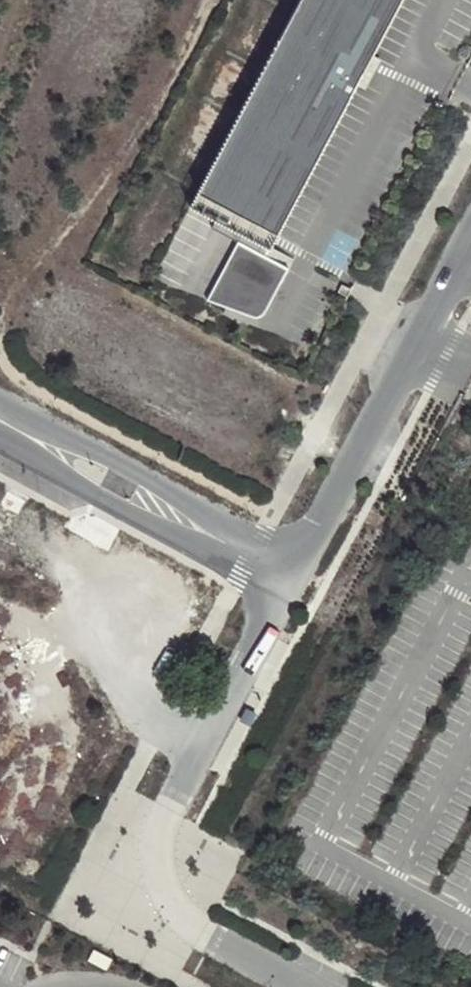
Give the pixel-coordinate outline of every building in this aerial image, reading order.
[(402,0),(299,0),(196,193),(279,236),(402,0)] [(95,945),(88,958),(107,968),(114,955),(95,945)]
